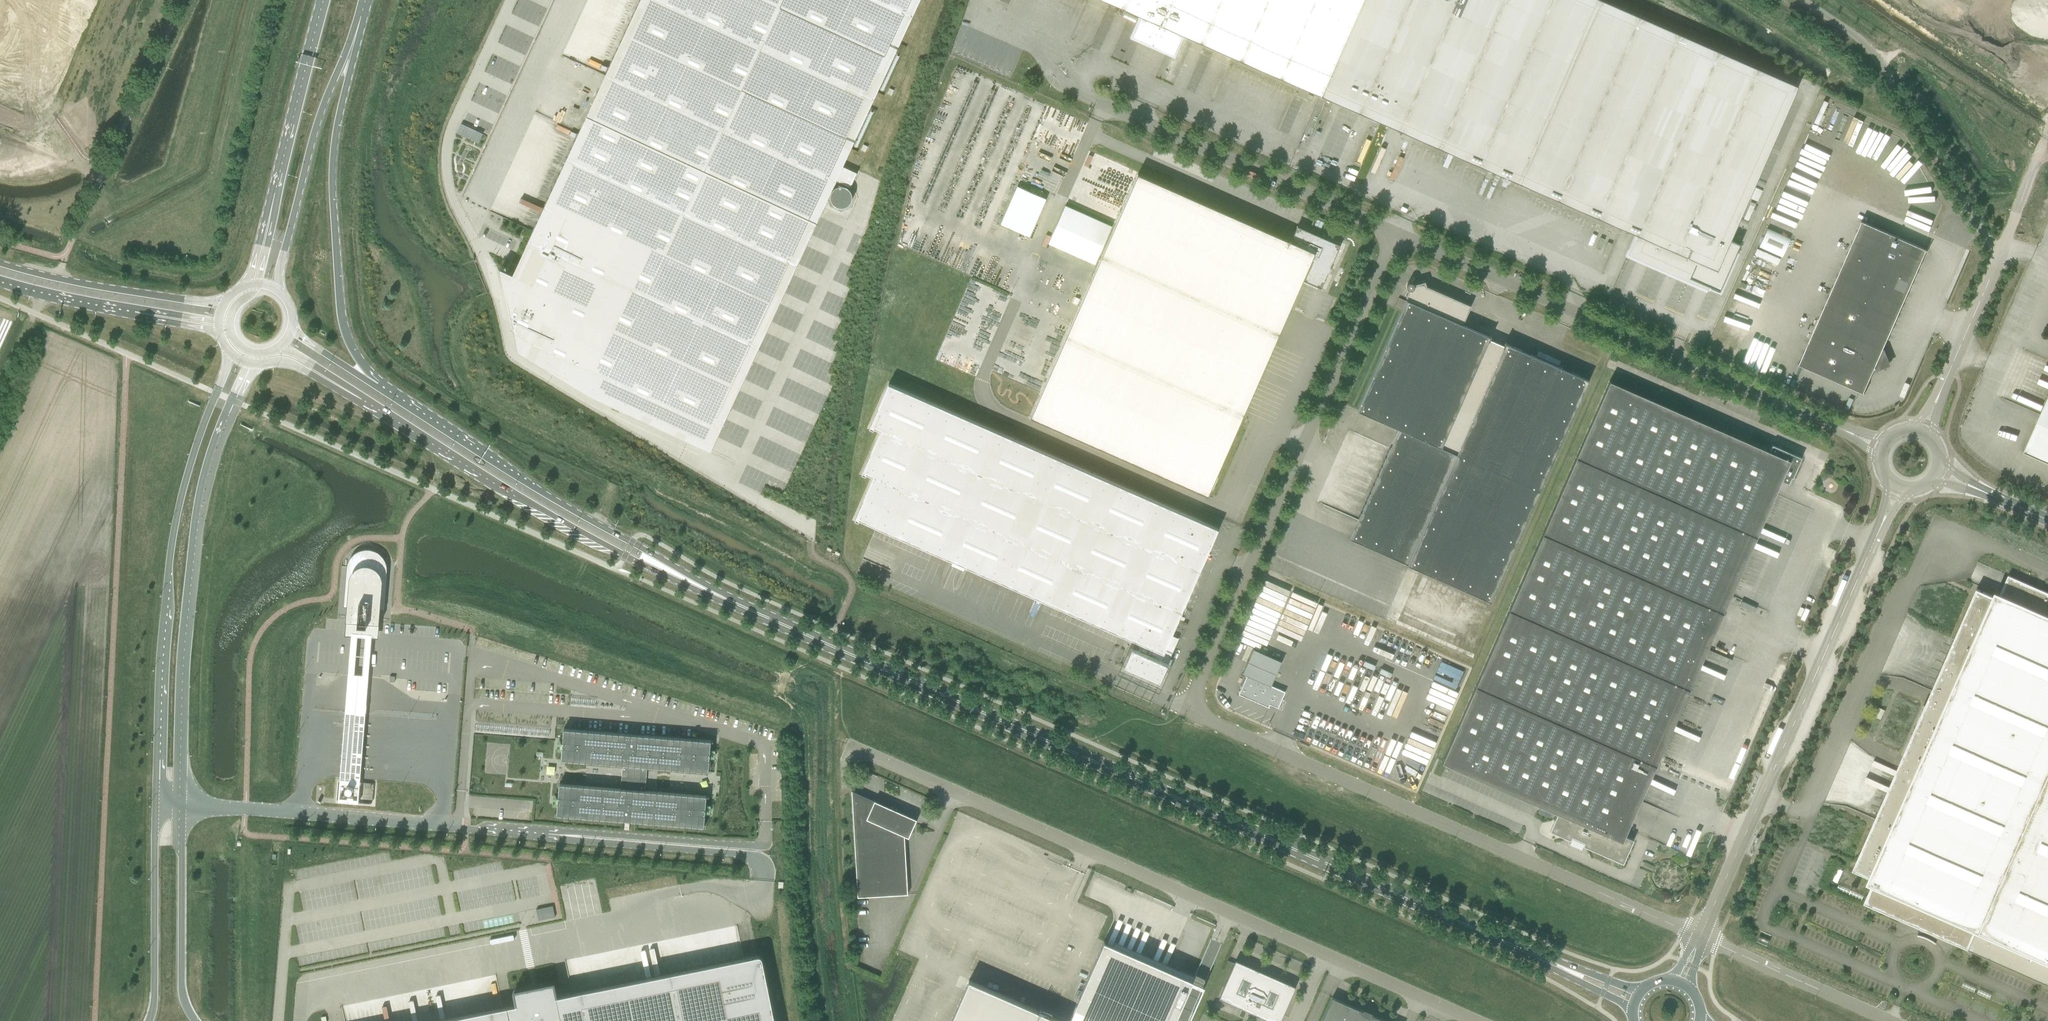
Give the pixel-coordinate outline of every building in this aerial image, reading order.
[(47,103),(71,46),(61,41),(79,0),(0,0),(0,83),(47,103)] [(587,116),(816,223),(908,25),(919,0),(641,0),(604,79),(587,116)] [(1363,0),(1104,0),(1109,2),(1125,9),(1142,16),(1133,36),(1154,45),(1174,54),(1182,34),(1200,42),(1215,49),(1321,95),(1363,0)] [(1798,86),(1602,0),(1363,0),(1321,95),(1337,102),(1366,115),(1380,121),(1637,235),(1628,254),(1643,261),(1673,274),(1704,288),(1708,290),(1710,286),(1719,291),(1740,244),(1730,239),(1798,86)] [(809,237),(816,223),(587,116),(513,274),(501,268),(519,351),(590,393),(711,449),(809,237)] [(461,125),(458,134),(479,141),(482,132),(461,125)] [(836,182),(850,188),(857,173),(843,167),(836,182)] [(1303,280),(1321,288),(1340,245),(1297,226),(1291,241),(1170,188),(1138,174),(1116,223),(1031,417),(1208,496),(1208,495),(1303,280)] [(1046,199),(1018,187),(1001,224),(1030,236),(1046,199)] [(1064,207),(1048,244),(1094,264),(1110,227),(1064,207)] [(1862,222),(1831,292),(1896,321),(1922,262),(1923,262),(1928,250),(1861,221),(1862,222)] [(1790,239),(1767,228),(1759,246),(1782,257),(1790,239)] [(1589,380),(1520,350),(1506,344),(1507,343),(1505,342),(1504,345),(1499,343),(1500,340),(1491,336),(1490,335),(1490,336),(1463,324),(1471,306),(1427,286),(1425,281),(1414,284),(1413,283),(1411,282),(1409,283),(1407,284),(1407,286),(1407,289),(1409,290),(1406,297),(1408,298),(1407,301),(1406,300),(1406,301),(1358,411),(1399,429),(1390,449),(1350,540),(1491,602),(1589,380)] [(1896,321),(1831,292),(1800,364),(1799,363),(1798,364),(1865,393),(1866,393),(1864,392),(1875,369),(1877,370),(1886,366),(1888,360),(1885,351),(1883,350),(1896,321)] [(1610,381),(1443,761),(1442,762),(1558,813),(1550,831),(1571,840),(1572,837),(1584,842),(1583,846),(1623,863),(1634,839),(1625,835),(1781,481),(1789,484),(1792,477),(1793,478),(1802,457),(1772,444),(1769,451),(1740,438),(1610,381)] [(1218,529),(889,384),(870,428),(874,430),(874,428),(881,431),(862,474),(866,475),(867,473),(874,477),(855,520),(859,521),(859,520),(1141,643),(1139,647),(1140,648),(1139,651),(1138,650),(1137,653),(1132,651),(1125,666),(1160,682),(1167,665),(1162,663),(1163,661),(1162,661),(1164,656),(1170,659),(1175,647),(1175,646),(1174,647),(1167,644),(1218,529)] [(2024,451),(2047,461),(2047,397),(2024,451)] [(351,622),(359,623),(358,626),(360,626),(360,625),(366,626),(368,626),(368,624),(376,624),(378,607),(381,607),(384,569),(378,569),(379,558),(358,556),(358,567),(352,567),(349,604),(352,604),(351,622)] [(1933,938),(1936,934),(1969,948),(2047,983),(2047,592),(2009,575),(2000,595),(1997,594),(1996,596),(1977,588),(1853,870),(1872,878),(1870,881),(1873,882),(1871,888),(1864,902),(1921,927),(1919,932),(1922,933),(1925,934),(1927,935),(1930,936),(1932,938),(1933,938)] [(357,799),(371,630),(351,628),(337,798),(357,799)] [(1271,686),(1276,674),(1282,662),(1253,650),(1243,673),(1247,675),(1239,694),(1263,705),(1264,702),(1278,708),(1285,692),(1271,686)] [(560,784),(557,815),(704,827),(707,796),(646,791),(648,767),(709,772),(711,741),(564,729),(562,760),(623,765),(621,789),(560,784)] [(908,894),(905,846),(917,819),(852,790),(858,897),(908,894)] [(553,905),(537,908),(538,919),(555,916),(553,905)] [(1069,1020),(1189,1020),(1204,985),(1193,980),(1195,975),(1115,940),(1113,945),(1105,941),(1104,941),(1069,1020)] [(762,957),(761,955),(759,955),(557,996),(554,982),(515,990),(517,1004),(434,1020),(775,1020),(762,957)] [(1235,964),(1219,998),(1272,1020),(1280,1020),(1295,987),(1270,975),(1268,978),(1235,963),(1235,964)] [(969,980),(951,1020),(1063,1020),(969,980)] [(1322,1020),(1386,1020),(1371,1015),(1370,1018),(1362,1015),(1363,1011),(1332,998),(1322,1020)]
